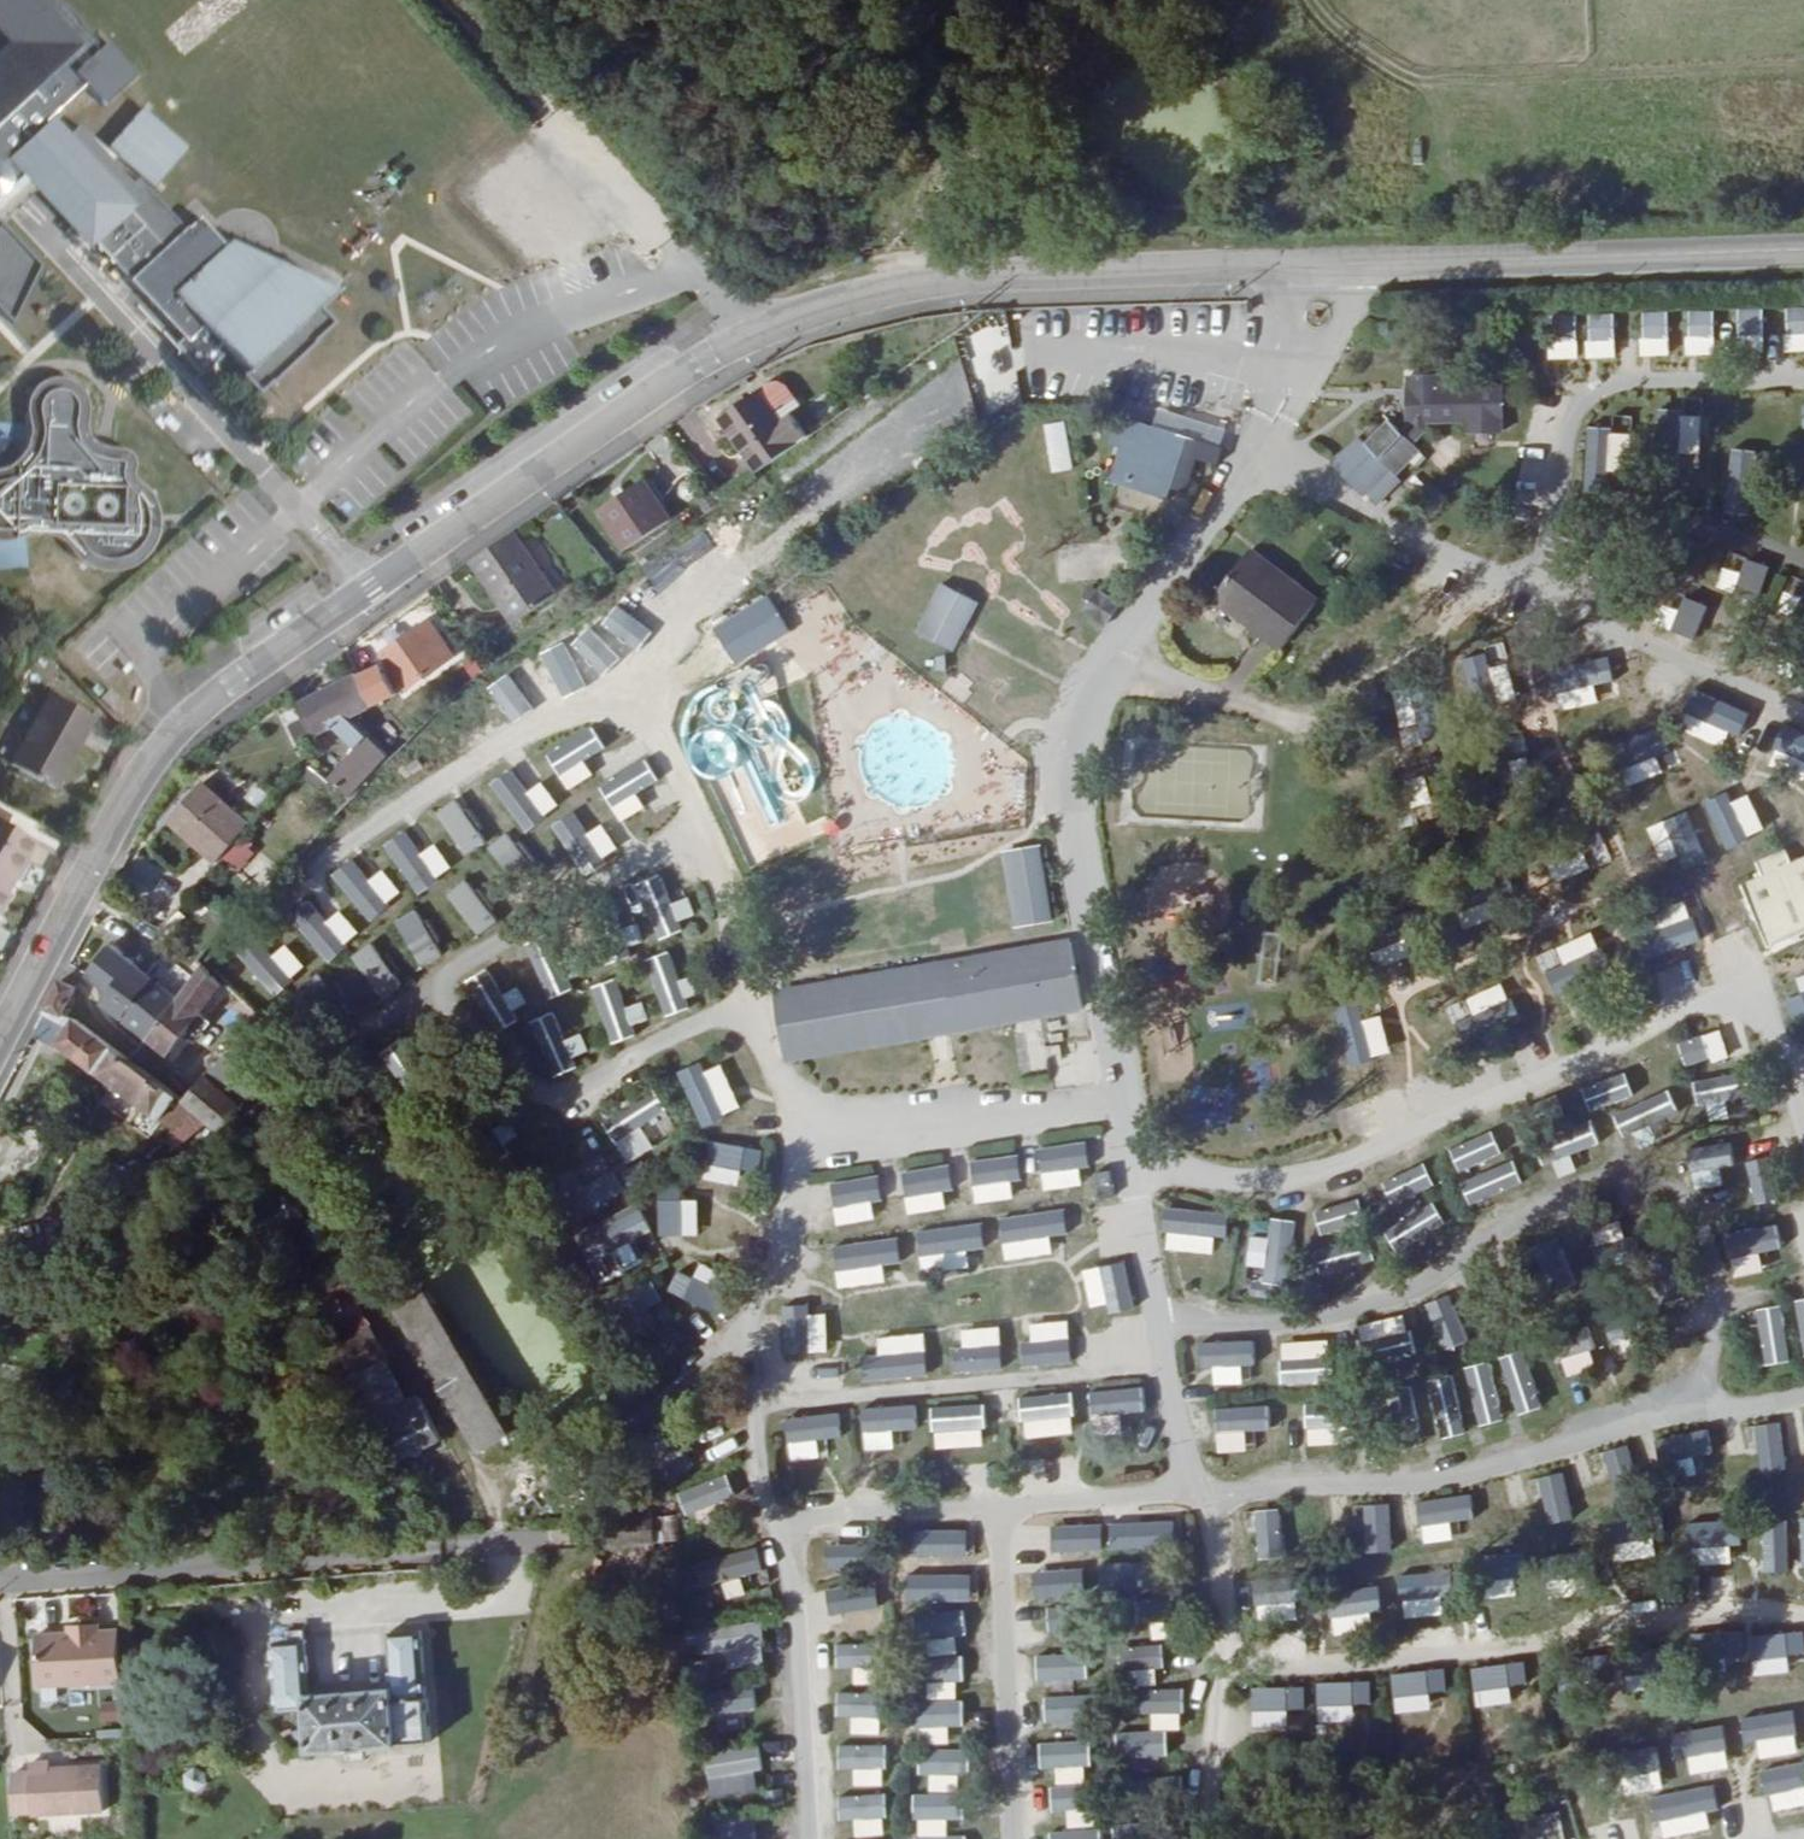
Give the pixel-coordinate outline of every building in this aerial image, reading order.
[(74,147),(56,127),(94,94),(111,112),(144,82),(115,49),(109,54),(89,32),(86,23),(84,19),(62,3),(61,0),(0,0),(0,7),(7,15),(17,7),(25,16),(16,23),(29,37),(14,49),(0,62),(0,203),(7,204),(35,180),(74,147)] [(14,49),(29,37),(16,23),(25,16),(17,7),(7,15),(0,7),(0,34),(14,49)] [(155,188),(193,147),(147,106),(110,147),(155,188)] [(74,147),(35,180),(99,249),(187,343),(178,352),(204,382),(229,359),(247,377),(241,383),(259,401),(269,392),(271,394),(319,350),(316,347),(335,330),(320,313),(332,302),(299,285),(300,277),(251,252),(244,258),(233,245),(229,249),(205,223),(171,254),(74,147)] [(6,229),(42,198),(92,256),(99,249),(35,180),(7,204),(0,210),(0,223),(6,229)] [(15,330),(45,271),(6,229),(0,223),(0,312),(15,330)] [(1803,332),(1803,305),(1783,306),(1784,333),(1803,332)] [(1760,336),(1761,307),(1734,306),(1733,334),(1760,336)] [(1684,337),(1710,336),(1710,308),(1684,308),(1684,337)] [(1664,337),(1665,310),(1641,309),(1640,336),(1664,337)] [(1585,339),(1610,340),(1611,312),(1586,311),(1585,339)] [(1550,313),(1551,338),(1574,337),(1573,312),(1550,313)] [(23,455),(8,467),(0,469),(0,536),(8,536),(26,531),(43,530),(70,543),(82,558),(95,567),(119,569),(150,556),(160,542),(165,516),(159,500),(151,491),(139,482),(136,468),(136,458),(131,451),(119,448),(105,443),(92,433),(95,416),(91,398),(78,384),(63,375),(43,380),(28,397),(34,427),(23,455)] [(1455,375),(1427,376),(1429,423),(1431,423),(1431,427),(1424,433),(1412,423),(1387,446),(1382,441),(1356,467),(1384,494),(1408,469),(1412,474),(1437,450),(1433,446),(1448,432),(1448,422),(1485,423),(1485,436),(1516,436),(1514,391),(1455,391),(1455,375)] [(770,387),(785,410),(805,396),(796,382),(788,377),(781,380),(770,387)] [(730,414),(766,469),(817,433),(800,408),(789,415),(785,410),(770,387),(730,414)] [(805,396),(785,410),(789,415),(800,408),(809,402),(805,396)] [(1698,452),(1699,410),(1652,408),(1650,450),(1698,452)] [(1236,422),(1238,415),(1225,412),(1223,419),(1236,422)] [(1242,425),(1208,416),(1201,444),(1194,443),(1189,461),(1223,469),(1227,453),(1235,455),(1242,425)] [(1062,418),(1041,422),(1049,472),(1070,468),(1062,418)] [(1748,514),(1752,449),(1726,448),(1722,512),(1748,514)] [(1162,450),(1137,468),(1154,490),(1179,472),(1162,450)] [(1165,503),(1192,485),(1179,472),(1154,490),(1165,503)] [(595,512),(620,549),(663,518),(637,482),(595,512)] [(520,538),(479,566),(518,627),(564,599),(520,538)] [(1254,553),(1219,600),(1286,652),(1321,606),(1254,553)] [(975,603),(940,586),(917,632),(953,649),(975,603)] [(781,613),(770,595),(714,631),(735,665),(791,629),(781,613)] [(390,655),(410,690),(458,658),(435,625),(390,655)] [(385,665),(362,677),(371,697),(357,716),(407,743),(416,733),(380,704),(402,694),(388,664),(385,665)] [(340,725),(342,730),(369,753),(340,787),(358,797),(407,743),(357,716),(371,697),(362,677),(329,694),(340,725)] [(311,704),(303,684),(295,689),(316,742),(340,725),(329,694),(311,704)] [(90,694),(96,701),(104,695),(98,687),(90,694)] [(88,714),(45,689),(6,760),(50,783),(88,714)] [(112,697),(103,705),(115,717),(124,709),(112,697)] [(522,832),(544,817),(507,765),(485,781),(522,832)] [(204,788),(171,823),(217,864),(249,828),(204,788)] [(451,798),(431,812),(463,855),(483,840),(451,798)] [(528,832),(539,857),(565,846),(578,874),(605,862),(582,808),(528,832)] [(0,820),(0,900),(5,893),(1,890),(32,840),(0,820)] [(415,893),(437,878),(402,828),(380,843),(415,893)] [(488,848),(506,860),(516,844),(498,832),(488,848)] [(1037,847),(1003,852),(1014,925),(1048,920),(1037,847)] [(1751,860),(1757,874),(1737,883),(1763,947),(1803,930),(1803,853),(1787,860),(1782,848),(1751,860)] [(327,874),(368,920),(388,902),(347,856),(327,874)] [(694,919),(684,895),(669,901),(657,872),(630,883),(651,936),(694,919)] [(475,934),(494,919),(461,878),(442,893),(475,934)] [(285,917),(325,960),(345,942),(305,899),(285,917)] [(413,907),(391,919),(416,965),(438,953),(413,907)] [(594,960),(640,946),(632,920),(586,935),(594,960)] [(272,996),(292,979),(249,933),(230,951),(272,996)] [(538,996),(565,990),(553,935),(526,941),(538,996)] [(368,940),(347,955),(376,998),(397,984),(368,940)] [(1534,951),(1542,974),(1569,965),(1562,942),(1534,951)] [(778,995),(789,1064),(1088,1012),(1077,943),(778,995)] [(152,1036),(182,999),(116,946),(93,975),(95,976),(113,991),(107,1001),(115,1006),(110,1014),(132,1030),(136,1025),(152,1036)] [(690,1007),(684,979),(675,981),(669,951),(645,956),(657,1014),(690,1007)] [(484,1034),(517,1017),(490,964),(457,980),(484,1034)] [(182,999),(152,1036),(155,1039),(151,1045),(176,1061),(179,1057),(211,1081),(241,1044),(242,1043),(242,1042),(204,1017),(225,986),(207,967),(182,999)] [(646,1026),(639,999),(623,1004),(616,977),(590,984),(603,1037),(646,1026)] [(51,1040),(99,1074),(117,1048),(87,1027),(66,1016),(78,990),(56,978),(40,1012),(63,1023),(51,1040)] [(225,1000),(253,1029),(265,1015),(236,985),(225,1000)] [(1230,1006),(1207,1007),(1208,1029),(1231,1028),(1230,1006)] [(570,1057),(586,1050),(577,1030),(562,1037),(550,1009),(525,1020),(549,1076),(573,1065),(570,1057)] [(1681,1066),(1709,1058),(1701,1033),(1674,1041),(1681,1066)] [(393,1071),(406,1057),(388,1041),(375,1055),(393,1071)] [(117,1048),(99,1074),(159,1118),(178,1093),(133,1060),(117,1048)] [(1702,1122),(1726,1117),(1722,1100),(1745,1095),(1739,1069),(1693,1079),(1702,1122)] [(1587,1111),(1630,1096),(1621,1072),(1578,1087),(1587,1111)] [(211,1081),(193,1104),(231,1133),(237,1127),(230,1114),(240,1102),(211,1081)] [(597,1116),(619,1157),(650,1140),(642,1125),(664,1113),(650,1088),(597,1116)] [(1667,1090),(1637,1097),(1642,1118),(1672,1111),(1667,1090)] [(1548,1177),(1572,1170),(1566,1153),(1595,1144),(1587,1118),(1534,1135),(1548,1177)] [(1489,1130),(1445,1147),(1455,1171),(1498,1155),(1489,1130)] [(703,1156),(752,1154),(752,1136),(702,1138),(703,1156)] [(1686,1185),(1725,1187),(1727,1144),(1688,1143),(1686,1185)] [(1486,1162),(1488,1167),(1457,1180),(1468,1205),(1519,1183),(1507,1153),(1486,1162)] [(1770,1155),(1743,1161),(1752,1203),(1778,1197),(1770,1155)] [(1388,1205),(1431,1186),(1421,1161),(1377,1180),(1388,1205)] [(727,1168),(690,1169),(692,1208),(728,1206),(727,1168)] [(568,1223),(622,1190),(609,1169),(555,1201),(568,1223)] [(1351,1200),(1314,1209),(1319,1231),(1356,1222),(1351,1200)] [(1171,1202),(1163,1242),(1194,1249),(1198,1231),(1220,1236),(1225,1213),(1171,1202)] [(1392,1249),(1442,1227),(1431,1202),(1381,1224),(1392,1249)] [(629,1238),(648,1229),(637,1203),(571,1231),(594,1283),(640,1262),(629,1238)] [(1600,1224),(1607,1258),(1624,1254),(1617,1221),(1600,1224)] [(1731,1276),(1760,1269),(1756,1253),(1779,1247),(1773,1222),(1721,1234),(1731,1276)] [(1281,1233),(1248,1228),(1241,1272),(1275,1277),(1281,1233)] [(1365,1234),(1309,1247),(1315,1275),(1372,1262),(1365,1234)] [(1525,1248),(1542,1295),(1573,1284),(1556,1236),(1525,1248)] [(316,1279),(331,1272),(316,1242),(301,1250),(316,1279)] [(1022,1245),(989,1249),(993,1279),(1025,1275),(1022,1245)] [(714,1248),(674,1260),(686,1298),(726,1287),(714,1248)] [(1643,1260),(1648,1303),(1676,1299),(1671,1257),(1643,1260)] [(408,1379),(345,1264),(331,1272),(316,1279),(416,1468),(457,1442),(419,1373),(408,1379)] [(890,1268),(858,1275),(865,1306),(897,1299),(890,1268)] [(436,1292),(426,1276),(400,1293),(409,1308),(436,1292)] [(612,1325),(660,1311),(651,1283),(604,1297),(612,1325)] [(436,1292),(409,1308),(453,1381),(484,1362),(436,1292)] [(1450,1292),(1424,1301),(1439,1349),(1466,1340),(1450,1292)] [(990,1301),(996,1332),(1019,1327),(1013,1297),(990,1301)] [(1799,1355),(1803,1354),(1803,1297),(1792,1299),(1799,1355)] [(1775,1302),(1748,1309),(1763,1365),(1790,1358),(1775,1302)] [(1402,1313),(1354,1325),(1364,1365),(1413,1352),(1402,1313)] [(1607,1341),(1627,1337),(1623,1317),(1603,1322),(1607,1341)] [(1552,1333),(1562,1376),(1596,1368),(1585,1325),(1552,1333)] [(1328,1340),(1276,1341),(1277,1383),(1329,1382),(1328,1340)] [(815,1344),(786,1343),(786,1356),(814,1357),(815,1344)] [(1509,1412),(1537,1408),(1527,1349),(1500,1353),(1509,1412)] [(1476,1425),(1503,1417),(1487,1359),(1459,1366),(1476,1425)] [(484,1362),(453,1381),(482,1432),(514,1414),(484,1362)] [(1432,1436),(1460,1433),(1453,1373),(1425,1376),(1432,1436)] [(1414,1385),(1387,1386),(1389,1445),(1416,1444),(1414,1385)] [(1116,1411),(1142,1411),(1142,1387),(1088,1387),(1089,1430),(1116,1429),(1116,1411)] [(1023,1438),(1072,1431),(1066,1390),(1017,1397),(1023,1438)] [(981,1402),(929,1403),(930,1446),(982,1445),(981,1402)] [(1304,1443),(1326,1442),(1324,1402),(1302,1403),(1304,1443)] [(1243,1450),(1242,1430),(1267,1429),(1266,1403),(1212,1405),(1214,1451),(1243,1450)] [(884,1406),(852,1413),(859,1447),(891,1440),(884,1406)] [(1758,1429),(1759,1468),(1803,1466),(1803,1459),(1803,1427),(1758,1429)] [(1671,1433),(1632,1442),(1640,1478),(1680,1469),(1671,1433)] [(1702,1478),(1744,1472),(1739,1434),(1697,1440),(1702,1478)] [(1604,1493),(1600,1459),(1558,1464),(1562,1498),(1604,1493)] [(679,1492),(690,1516),(742,1491),(730,1467),(679,1492)] [(1536,1472),(1495,1483),(1505,1520),(1546,1508),(1536,1472)] [(1642,1537),(1681,1533),(1677,1493),(1638,1497),(1642,1537)] [(1425,1535),(1467,1534),(1466,1501),(1424,1502),(1425,1535)] [(1176,1505),(1133,1509),(1136,1534),(1179,1530),(1176,1505)] [(1328,1506),(1291,1508),(1292,1550),(1330,1549),(1328,1506)] [(1252,1558),(1282,1557),(1280,1507),(1249,1509),(1252,1558)] [(1044,1512),(1045,1552),(1084,1551),(1082,1511),(1044,1512)] [(1760,1513),(1762,1554),(1801,1552),(1799,1511),(1760,1513)] [(1737,1514),(1701,1517),(1704,1558),(1740,1555),(1737,1514)] [(1169,1532),(1142,1533),(1143,1547),(1170,1545),(1169,1532)] [(689,1562),(695,1586),(760,1569),(754,1546),(689,1562)] [(1589,1594),(1625,1595),(1626,1550),(1590,1549),(1589,1594)] [(1103,1594),(1145,1593),(1144,1557),(1103,1557),(1103,1594)] [(1064,1563),(1026,1564),(1026,1588),(1064,1588),(1064,1563)] [(949,1565),(901,1568),(902,1599),(950,1596),(949,1565)] [(1503,1566),(1473,1569),(1477,1611),(1508,1608),(1503,1566)] [(1410,1622),(1443,1620),(1441,1579),(1408,1581),(1410,1622)] [(1338,1585),(1337,1609),(1383,1611),(1384,1586),(1338,1585)] [(829,1586),(828,1613),(846,1613),(845,1627),(875,1628),(875,1587),(829,1586)] [(1263,1593),(1265,1634),(1301,1632),(1298,1591),(1263,1593)] [(1166,1599),(1137,1598),(1136,1619),(1148,1619),(1147,1637),(1165,1637),(1166,1599)] [(45,1675),(127,1669),(124,1617),(107,1618),(106,1609),(79,1611),(80,1620),(40,1624),(45,1675)] [(961,1609),(933,1610),(934,1635),(962,1634),(961,1609)] [(1062,1631),(1067,1613),(1048,1609),(1043,1627),(1062,1631)] [(932,1612),(910,1613),(911,1637),(934,1635),(932,1612)] [(711,1651),(712,1669),(762,1664),(757,1621),(696,1627),(699,1653),(711,1651)] [(723,1668),(722,1651),(698,1652),(696,1628),(686,1629),(687,1653),(709,1652),(710,1669),(723,1668)] [(1744,1679),(1746,1630),(1723,1629),(1721,1678),(1744,1679)] [(1756,1636),(1754,1677),(1796,1678),(1797,1638),(1756,1636)] [(922,1656),(921,1697),(954,1698),(955,1637),(933,1637),(933,1656),(922,1656)] [(310,1722),(313,1759),(433,1750),(425,1638),(386,1640),(391,1699),(310,1705),(306,1648),(268,1651),(273,1725),(310,1722)] [(869,1644),(834,1643),(834,1665),(868,1666),(869,1644)] [(1159,1666),(1159,1645),(1117,1644),(1117,1664),(1159,1666)] [(1034,1678),(1081,1677),(1081,1651),(1033,1652),(1034,1678)] [(1153,1684),(1153,1667),(1128,1668),(1128,1684),(1153,1684)] [(1613,1668),(1592,1669),(1594,1708),(1615,1707),(1613,1668)] [(1511,1709),(1510,1672),(1467,1673),(1468,1711),(1511,1709)] [(1625,1673),(1626,1701),(1641,1701),(1641,1673),(1625,1673)] [(1429,1676),(1385,1678),(1387,1718),(1430,1716),(1429,1676)] [(696,1689),(698,1715),(755,1710),(752,1684),(696,1689)] [(1149,1713),(1149,1728),(1179,1728),(1178,1687),(1132,1688),(1132,1713),(1149,1713)] [(1352,1729),(1351,1688),(1307,1689),(1308,1707),(1303,1707),(1304,1731),(1352,1729)] [(847,1732),(876,1733),(878,1693),(834,1691),(833,1714),(848,1715),(847,1732)] [(1260,1733),(1302,1731),(1301,1692),(1258,1694),(1260,1733)] [(1075,1722),(1074,1693),(1041,1695),(1042,1723),(1075,1722)] [(913,1743),(946,1742),(946,1727),(960,1726),(959,1699),(911,1701),(913,1743)] [(1776,1702),(1777,1744),(1803,1744),(1803,1701),(1776,1702)] [(1163,1759),(1163,1730),(1122,1731),(1123,1760),(1163,1759)] [(1729,1732),(1698,1738),(1706,1780),(1737,1775),(1729,1732)] [(1085,1738),(1037,1741),(1038,1768),(1086,1766),(1085,1738)] [(851,1766),(851,1783),(885,1782),(884,1742),(835,1744),(835,1767),(851,1766)] [(707,1795),(759,1786),(752,1743),(699,1753),(707,1795)] [(916,1747),(914,1781),(954,1784),(956,1749),(916,1747)] [(1618,1788),(1645,1789),(1645,1769),(1654,1770),(1654,1748),(1619,1747),(1618,1788)] [(41,1813),(42,1816),(112,1811),(108,1765),(57,1768),(57,1762),(37,1764),(37,1774),(20,1775),(23,1814),(41,1813)] [(1055,1782),(1081,1779),(1079,1765),(1054,1768),(1055,1782)] [(1801,1799),(1801,1816),(1803,1816),(1803,1777),(1785,1777),(1786,1799),(1801,1799)] [(1081,1821),(1078,1783),(1048,1786),(1050,1809),(1063,1808),(1064,1823),(1081,1821)] [(1675,1790),(1683,1838),(1711,1833),(1703,1786),(1675,1790)] [(886,1830),(885,1793),(836,1794),(837,1831),(886,1830)] [(913,1794),(914,1838),(963,1838),(963,1835),(953,1835),(952,1793),(913,1794)] [(709,1838),(764,1838),(759,1812),(706,1820),(709,1838)] [(1512,1817),(1513,1838),(1561,1838),(1559,1814),(1512,1817)] [(1148,1824),(1115,1824),(1116,1838),(1149,1838),(1148,1824)] [(1097,1828),(1047,1830),(1047,1838),(1097,1838),(1097,1828)]
